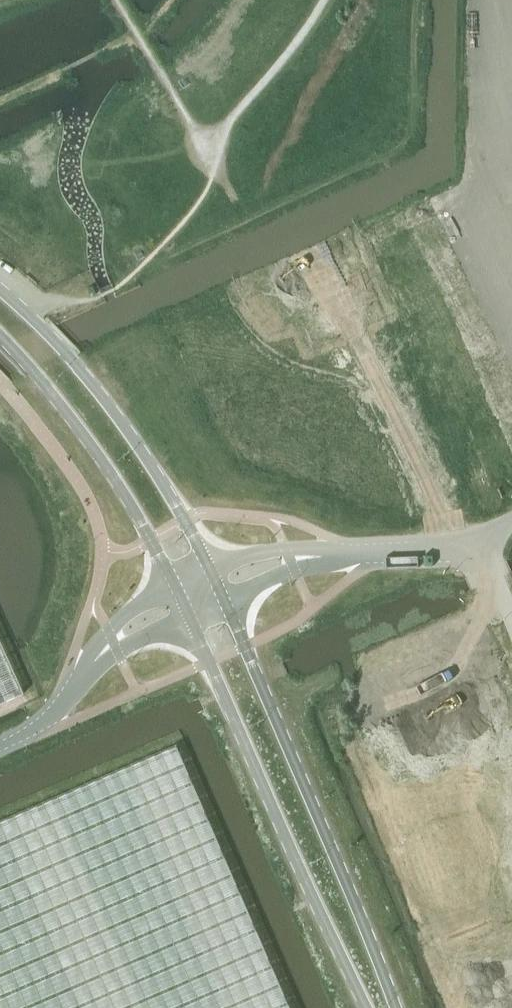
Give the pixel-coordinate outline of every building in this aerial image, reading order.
[(0,649),(0,704),(21,695),(0,649)] [(0,825),(0,1007),(290,1007),(177,748),(0,825)]
